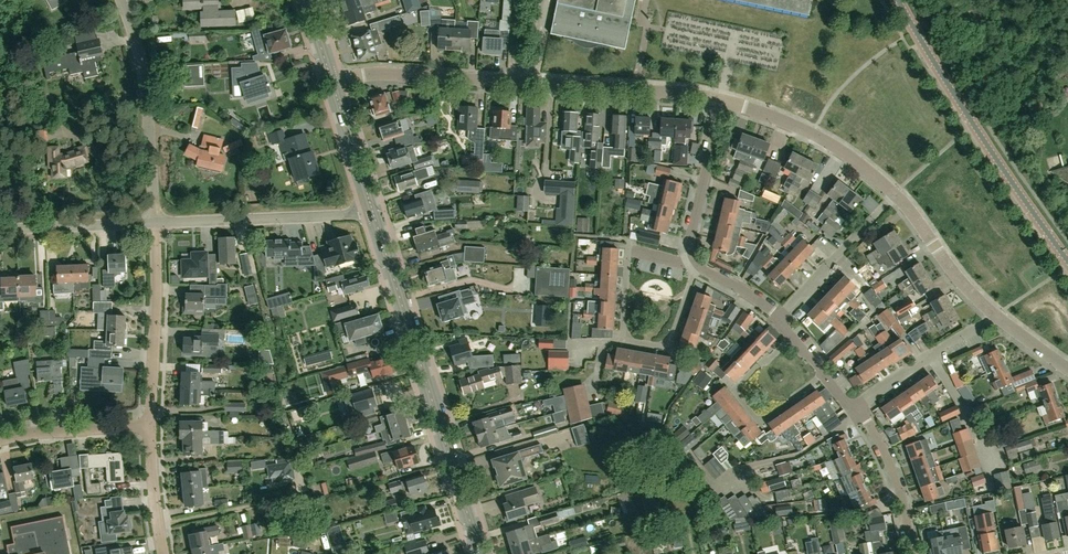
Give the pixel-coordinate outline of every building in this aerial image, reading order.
[(220,0),(183,0),(183,8),(204,8),(204,12),(200,12),(201,25),(235,25),(235,11),(220,12),(220,0)] [(341,1),(345,13),(388,0),(346,0),(341,1)] [(389,0),(388,0),(345,13),(349,25),(379,16),(377,10),(379,9),(381,15),(393,12),(389,0)] [(407,12),(421,8),(419,0),(403,0),(407,12)] [(551,34),(564,37),(564,38),(572,40),(574,42),(577,45),(579,46),(584,48),(589,49),(594,48),(599,46),(607,48),(608,46),(625,50),(631,23),(636,0),(558,0),(551,34)] [(809,16),(812,0),(733,0),(809,16)] [(58,9),(63,19),(74,13),(69,3),(58,9)] [(239,23),(245,22),(255,20),(252,8),(236,12),(239,23)] [(421,12),(422,22),(429,21),(428,11),(421,12)] [(382,44),(377,31),(401,23),(398,15),(370,24),(372,31),(370,31),(369,30),(352,36),(360,60),(377,55),(375,47),(382,44)] [(454,50),(455,29),(444,28),(444,19),(430,19),(431,36),(439,36),(438,49),(454,50)] [(485,30),(484,52),(501,53),(502,42),(509,43),(509,31),(510,21),(502,20),(501,20),(501,23),(500,31),(486,30),(485,30)] [(455,29),(454,50),(469,51),(470,40),(477,40),(478,22),(468,21),(467,30),(455,29)] [(262,30),(252,30),(257,46),(265,44),(268,53),(259,55),(253,57),(254,61),(273,61),(271,52),(272,51),(274,53),(279,52),(279,49),(290,47),(289,45),(291,44),(290,39),(287,38),(285,30),(272,34),(271,32),(263,34),(262,30)] [(205,41),(205,32),(203,32),(188,33),(185,33),(185,41),(189,41),(205,41)] [(79,51),(43,60),(47,80),(51,79),(50,72),(69,68),(71,75),(83,72),(85,78),(98,75),(94,56),(100,54),(97,40),(78,45),(77,45),(79,51)] [(233,86),(241,85),(245,99),(248,98),(249,102),(268,96),(267,92),(270,91),(265,75),(262,76),(258,64),(257,64),(242,64),(242,67),(231,68),(233,86)] [(185,66),(186,86),(201,86),(200,66),(185,66)] [(406,101),(407,91),(398,91),(391,93),(395,103),(401,101),(406,101)] [(375,116),(391,111),(385,93),(370,98),(373,107),(371,110),(372,114),(375,116)] [(476,136),(478,108),(460,106),(458,129),(469,130),(469,135),(476,136)] [(197,128),(201,109),(197,108),(192,126),(197,128)] [(527,126),(526,147),(539,148),(539,143),(546,143),(546,123),(540,123),(540,108),(527,108),(527,118),(524,118),(524,125),(526,125),(526,126),(527,126)] [(491,127),(490,140),(517,141),(518,127),(509,126),(510,111),(503,111),(504,109),(497,109),(497,110),(495,110),(495,119),(493,119),(493,128),(491,127)] [(570,149),(569,163),(579,163),(579,150),(580,131),(577,131),(578,113),(563,112),(562,131),(561,149),(570,149)] [(588,113),(587,113),(586,133),(583,133),(582,148),(591,148),(590,168),(602,169),(602,167),(601,167),(602,150),(603,150),(603,143),(598,143),(600,114),(594,114),(594,112),(588,112),(588,113)] [(615,134),(614,149),(623,149),(624,135),(628,135),(628,126),(626,126),(626,115),(612,115),(611,134),(615,134)] [(649,135),(651,118),(636,116),(634,134),(649,135)] [(676,120),(675,137),(673,165),(686,166),(688,147),(684,146),(685,138),(690,138),(690,131),(693,131),(693,118),(682,118),(682,120),(676,120)] [(382,141),(383,140),(384,141),(394,137),(397,145),(414,143),(413,134),(412,129),(404,132),(400,119),(379,126),(381,134),(379,135),(382,141)] [(675,137),(676,120),(661,119),(660,136),(675,137)] [(307,144),(303,134),(285,139),(282,130),(269,134),(272,144),(279,142),(283,154),(285,161),(290,160),(292,166),(294,166),(298,179),(318,173),(315,162),(313,163),(310,153),(311,153),(308,144),(307,144)] [(45,145),(53,144),(51,133),(43,134),(45,145)] [(737,151),(734,158),(741,161),(738,169),(744,171),(748,161),(750,155),(756,139),(743,135),(741,140),(737,151)] [(219,154),(223,140),(205,136),(201,151),(190,145),(185,154),(199,160),(198,165),(222,171),(226,155),(219,154)] [(226,153),(243,145),(239,136),(232,139),(225,143),(226,146),(223,147),(226,153)] [(661,150),(662,139),(648,138),(648,149),(661,150)] [(483,160),(484,140),(475,139),(474,159),(475,159),(483,160)] [(748,161),(744,171),(752,173),(755,164),(754,163),(756,157),(763,160),(769,144),(756,139),(750,155),(748,161)] [(399,147),(387,151),(390,161),(389,163),(390,167),(392,167),(392,169),(414,162),(417,169),(433,164),(430,156),(417,160),(413,145),(400,149),(399,147)] [(87,161),(83,147),(75,150),(75,152),(64,155),(59,155),(59,152),(60,151),(60,148),(49,148),(50,168),(53,167),(53,177),(65,177),(65,169),(65,168),(87,161)] [(628,148),(627,161),(641,162),(642,157),(634,157),(635,149),(628,148)] [(610,150),(603,150),(602,150),(601,167),(602,167),(609,167),(610,150)] [(790,189),(805,160),(804,159),(804,156),(802,155),(798,156),(793,153),(785,169),(791,172),(788,177),(784,186),(790,189)] [(769,174),(775,161),(768,159),(763,171),(769,174)] [(796,193),(801,183),(800,183),(803,178),(810,181),(818,166),(811,163),(811,160),(809,159),(805,160),(790,189),(796,193)] [(775,161),(769,174),(776,177),(781,164),(775,161)] [(668,179),(670,169),(657,166),(654,175),(668,179)] [(399,191),(418,185),(416,180),(424,177),(422,169),(395,177),(399,191)] [(730,178),(728,184),(738,188),(740,182),(732,179),(730,178)] [(647,189),(678,196),(681,183),(678,182),(665,179),(663,186),(648,183),(648,184),(645,183),(643,188),(647,189)] [(479,194),(480,181),(457,180),(456,192),(479,194)] [(575,195),(576,183),(546,181),(545,193),(575,195)] [(828,217),(849,190),(838,181),(828,195),(834,199),(823,213),(828,217)] [(675,208),(678,196),(647,189),(646,195),(653,196),(651,203),(659,204),(672,207),(672,208),(675,208)] [(753,202),(754,196),(740,190),(738,198),(753,202)] [(808,205),(815,194),(809,190),(802,201),(808,205)] [(849,190),(828,217),(834,221),(839,215),(844,219),(845,219),(850,212),(861,199),(849,190)] [(427,204),(425,198),(424,192),(414,195),(416,201),(404,204),(408,218),(433,210),(431,203),(427,204)] [(814,209),(821,198),(815,194),(808,205),(814,209)] [(528,211),(529,196),(518,196),(517,211),(528,211)] [(627,198),(625,207),(639,210),(641,201),(627,198)] [(744,210),(738,208),(740,201),(726,198),(722,211),(750,217),(752,212),(744,210)] [(669,220),(672,208),(672,207),(659,204),(651,203),(659,205),(658,212),(643,208),(642,214),(669,220)] [(435,220),(455,219),(454,208),(435,209),(435,220)] [(774,221),(771,224),(783,236),(787,232),(777,223),(788,212),(784,209),(773,220),(774,221)] [(798,209),(793,215),(799,220),(803,213),(798,209)] [(741,228),(743,222),(750,224),(752,217),(750,217),(722,211),(719,223),(741,228)] [(669,220),(642,214),(640,220),(649,222),(648,229),(666,233),(669,220)] [(588,231),(588,219),(577,218),(576,231),(588,231)] [(766,232),(772,222),(756,218),(755,224),(761,226),(760,230),(766,232)] [(840,226),(829,218),(821,229),(832,237),(840,226)] [(454,221),(455,229),(467,229),(466,221),(454,221)] [(741,228),(719,223),(717,236),(745,242),(746,237),(740,236),(741,228)] [(437,241),(453,236),(452,231),(436,236),(434,228),(433,229),(432,224),(415,230),(416,234),(414,235),(414,237),(412,238),(414,245),(416,244),(417,246),(424,244),(424,243),(437,239),(437,241)] [(657,245),(659,236),(640,231),(638,241),(657,245)] [(873,243),(876,250),(866,257),(870,262),(881,255),(887,252),(901,242),(894,231),(879,240),(873,243)] [(795,249),(805,259),(815,249),(804,239),(807,237),(804,234),(800,235),(796,238),(791,233),(788,235),(785,239),(795,249)] [(353,245),(350,235),(326,242),(328,249),(321,251),(326,267),(339,263),(339,265),(355,261),(357,268),(360,267),(357,258),(361,257),(357,244),(353,245)] [(424,244),(417,246),(419,253),(431,250),(431,252),(440,249),(439,247),(456,242),(453,235),(453,236),(437,241),(437,239),(424,243),(424,244)] [(745,242),(717,236),(714,249),(719,250),(727,252),(727,254),(730,255),(732,254),(734,252),(735,250),(736,246),(743,247),(745,243),(745,242)] [(797,268),(805,259),(795,249),(785,239),(782,236),(781,237),(784,240),(781,243),(786,248),(786,249),(791,253),(786,258),(797,268)] [(221,265),(236,264),(235,238),(219,238),(221,265)] [(316,265),(310,246),(303,246),(302,242),(291,242),(291,240),(265,241),(266,257),(274,256),(274,260),(283,259),(283,256),(298,255),(298,266),(316,265)] [(603,261),(617,262),(618,249),(612,248),(612,241),(601,241),(600,248),(603,248),(603,255),(596,255),(596,257),(597,257),(597,261),(597,262),(603,262),(603,261)] [(901,242),(887,252),(894,264),(909,255),(901,242)] [(484,263),(485,248),(465,247),(464,261),(484,263)] [(719,250),(714,249),(710,263),(731,272),(733,267),(717,260),(719,250)] [(777,268),(767,257),(766,258),(759,251),(752,262),(757,268),(761,264),(766,269),(767,268),(772,273),(768,277),(779,287),(787,277),(777,268)] [(185,277),(208,276),(207,253),(196,253),(197,260),(184,260),(185,277)] [(245,276),(252,275),(247,253),(240,255),(245,276)] [(797,268),(786,258),(780,264),(775,259),(776,259),(771,253),(767,257),(777,268),(787,277),(797,268)] [(103,270),(104,287),(116,287),(115,277),(118,275),(127,274),(126,255),(108,256),(109,270),(103,270)] [(456,267),(452,255),(447,257),(448,261),(442,263),(443,265),(425,271),(426,276),(425,279),(426,283),(429,284),(429,285),(443,281),(444,284),(457,280),(453,268),(456,267)] [(885,262),(881,255),(870,262),(872,265),(877,262),(880,265),(885,262)] [(617,262),(603,261),(603,262),(602,274),(617,275),(617,262)] [(218,284),(223,284),(223,279),(217,279),(216,262),(209,263),(211,286),(218,286),(218,284)] [(901,291),(927,275),(920,262),(905,272),(909,278),(898,285),(901,291)] [(89,281),(88,265),(73,266),(74,291),(81,290),(81,288),(89,288),(89,281)] [(864,275),(871,271),(867,265),(860,269),(864,275)] [(74,292),(74,291),(73,266),(57,266),(58,280),(53,281),(53,293),(74,292)] [(568,298),(570,269),(528,266),(528,277),(535,278),(534,295),(568,298)] [(4,310),(3,302),(3,297),(20,296),(19,276),(18,276),(18,273),(8,273),(8,280),(1,281),(0,281),(0,310),(4,310)] [(337,289),(344,287),(346,294),(352,292),(352,293),(362,291),(361,288),(369,285),(366,276),(360,278),(359,276),(350,278),(350,280),(345,281),(343,274),(325,280),(329,292),(337,290),(337,289)] [(616,289),(617,275),(602,274),(601,282),(595,282),(595,284),(595,288),(616,289)] [(927,275),(901,291),(905,297),(910,293),(909,291),(915,287),(919,296),(934,286),(927,275)] [(20,276),(19,276),(20,296),(36,295),(37,304),(44,303),(44,287),(36,287),(36,276),(20,277),(20,276)] [(853,298),(854,298),(855,296),(851,292),(856,287),(845,277),(837,286),(851,300),(853,298)] [(886,287),(882,280),(871,286),(876,294),(886,287)] [(211,286),(190,285),(190,294),(186,294),(186,302),(184,302),(183,310),(186,310),(195,310),(195,312),(205,313),(205,305),(226,305),(226,286),(224,286),(223,284),(218,284),(218,286),(211,286)] [(595,284),(591,284),(590,292),(594,292),(594,295),(601,295),(600,301),(615,302),(616,289),(595,288),(595,284)] [(92,285),(93,302),(101,302),(100,285),(92,285)] [(259,304),(254,286),(245,288),(250,306),(259,304)] [(827,296),(840,308),(844,303),(848,303),(849,303),(852,307),(857,302),(854,298),(853,298),(851,300),(837,286),(827,296)] [(576,291),(585,291),(585,287),(576,287),(575,288),(570,287),(569,297),(575,298),(576,291)] [(714,309),(715,306),(710,303),(712,298),(718,300),(720,294),(714,291),(714,290),(708,287),(704,295),(698,292),(693,305),(713,312),(714,309)] [(475,302),(471,288),(460,291),(462,297),(460,299),(438,305),(441,313),(439,313),(441,320),(443,319),(443,320),(467,313),(465,305),(475,302)] [(874,308),(881,302),(871,288),(863,294),(874,308)] [(937,315),(952,307),(945,295),(930,303),(937,315)] [(818,306),(828,316),(832,320),(842,310),(840,308),(827,296),(818,306)] [(269,310),(278,307),(276,297),(266,300),(269,310)] [(21,299),(8,300),(9,310),(22,310),(21,299)] [(908,309),(915,305),(912,300),(894,309),(897,315),(908,309)] [(614,316),(615,302),(600,301),(600,309),(593,308),(593,311),(589,311),(588,318),(593,318),(593,314),(614,316)] [(98,330),(108,331),(108,330),(125,331),(126,316),(112,316),(112,302),(101,302),(93,302),(93,313),(98,313),(98,330)] [(359,314),(356,302),(332,310),(335,321),(359,314)] [(861,305),(857,302),(852,307),(854,308),(856,310),(858,307),(861,305)] [(916,317),(924,308),(918,303),(910,312),(916,317)] [(724,316),(732,321),(739,310),(731,304),(725,313),(724,316)] [(719,310),(714,309),(713,312),(693,305),(689,318),(707,325),(709,319),(710,319),(712,316),(716,317),(719,310)] [(537,306),(536,325),(547,326),(548,306),(537,306)] [(819,325),(828,316),(818,306),(808,315),(819,325)] [(854,308),(849,312),(859,322),(866,315),(861,310),(858,307),(856,310),(854,308)] [(931,319),(925,322),(916,328),(920,334),(935,325),(941,321),(944,327),(959,319),(952,307),(931,319)] [(897,321),(887,308),(878,316),(888,328),(897,321)] [(48,311),(49,325),(62,325),(62,318),(56,318),(55,310),(48,311)] [(716,317),(721,319),(731,323),(732,321),(724,316),(725,313),(723,312),(719,310),(716,317)] [(900,324),(911,317),(907,310),(896,317),(900,324)] [(49,325),(48,311),(40,311),(40,318),(33,318),(34,326),(49,325)] [(751,336),(766,351),(776,339),(766,330),(765,331),(763,329),(758,335),(754,330),(748,326),(754,319),(743,311),(735,323),(743,328),(745,330),(751,336)] [(922,316),(925,322),(931,319),(928,313),(922,316)] [(614,316),(593,314),(593,318),(592,322),(599,323),(598,328),(592,328),(592,338),(602,338),(602,329),(613,330),(614,316)] [(339,338),(347,335),(349,342),(356,340),(357,346),(366,343),(364,337),(383,331),(382,329),(383,326),(382,323),(380,322),(378,315),(355,322),(353,318),(335,324),(339,338)] [(684,331),(704,338),(703,341),(707,343),(710,336),(706,335),(710,325),(707,325),(689,318),(684,331)] [(834,326),(838,321),(835,318),(830,323),(834,326)] [(838,321),(834,326),(836,328),(837,329),(840,327),(842,324),(838,321)] [(744,331),(745,330),(743,328),(735,323),(731,328),(738,332),(740,334),(744,330),(744,331)] [(837,329),(844,336),(849,331),(842,324),(840,327),(837,329)] [(888,339),(886,336),(881,339),(878,335),(881,333),(878,329),(878,330),(874,325),(868,328),(878,343),(874,346),(879,354),(887,366),(898,359),(890,347),(886,341),(889,340),(888,339)] [(878,329),(881,333),(878,335),(881,339),(886,336),(888,339),(889,340),(886,341),(890,347),(898,359),(903,355),(904,357),(912,352),(907,344),(905,345),(901,339),(895,343),(892,338),(891,338),(886,330),(883,326),(882,327),(878,329)] [(844,336),(837,329),(836,328),(826,338),(834,346),(844,336)] [(914,343),(922,337),(915,328),(908,334),(914,343)] [(88,358),(105,359),(112,359),(112,345),(125,346),(125,331),(108,330),(108,331),(107,341),(96,341),(95,350),(69,349),(69,357),(88,358)] [(202,330),(202,337),(196,337),(195,339),(185,338),(184,353),(186,353),(186,355),(210,356),(211,345),(218,346),(218,340),(225,340),(226,331),(202,330)] [(700,350),(702,345),(712,349),(713,345),(707,343),(703,341),(704,338),(684,331),(680,344),(696,349),(699,350),(700,350)] [(714,338),(710,336),(707,343),(713,345),(716,346),(720,340),(714,338)] [(766,351),(751,336),(751,337),(741,347),(746,351),(756,361),(766,351)] [(472,355),(467,337),(459,339),(460,343),(450,346),(456,365),(470,360),(471,368),(494,366),(493,354),(472,355)] [(717,346),(723,351),(730,344),(724,338),(722,341),(721,340),(717,346)] [(539,348),(553,348),(554,340),(547,339),(539,339),(539,348)] [(834,364),(855,345),(850,339),(829,358),(834,364)] [(973,356),(983,352),(980,346),(970,351),(973,356)] [(731,358),(732,359),(745,372),(756,361),(746,351),(741,347),(731,358)] [(627,371),(630,351),(617,349),(616,356),(608,355),(606,367),(623,371),(623,370),(627,371)] [(992,371),(1006,365),(998,349),(985,355),(979,358),(986,374),(992,371)] [(870,354),(867,356),(863,350),(858,354),(860,358),(860,359),(864,356),(875,374),(887,366),(879,354),(872,358),(870,354)] [(549,370),(568,369),(569,366),(569,351),(549,351),(549,366),(549,370)] [(623,370),(623,371),(622,375),(630,376),(630,373),(639,374),(640,374),(644,353),(630,351),(627,371),(623,370)] [(657,377),(657,376),(653,376),(654,369),(657,355),(644,353),(640,374),(650,375),(649,380),(656,381),(656,380),(657,377)] [(657,376),(657,377),(666,378),(666,380),(674,381),(677,364),(669,363),(670,357),(657,355),(654,369),(653,376),(657,376)] [(870,377),(875,374),(864,356),(860,359),(860,358),(857,360),(861,366),(856,369),(860,375),(858,376),(863,384),(871,379),(870,377)] [(369,358),(348,364),(351,376),(365,372),(367,380),(394,372),(390,357),(370,363),(369,358)] [(95,383),(114,384),(113,392),(122,392),(123,369),(104,368),(105,359),(88,358),(88,367),(82,367),(80,390),(94,391),(95,383)] [(686,365),(694,374),(695,376),(698,373),(697,372),(701,368),(694,358),(686,365)] [(705,365),(712,371),(719,364),(712,358),(705,365)] [(745,372),(732,359),(721,370),(735,383),(745,372)] [(63,397),(61,367),(63,367),(63,360),(37,361),(38,381),(54,380),(55,398),(63,397)] [(15,365),(18,379),(4,382),(6,391),(8,406),(10,406),(11,408),(19,406),(18,404),(27,402),(24,388),(30,387),(27,375),(32,374),(29,362),(15,365)] [(222,373),(222,365),(202,364),(202,373),(222,373)] [(505,377),(506,385),(521,383),(520,365),(504,367),(505,377)] [(1025,382),(1035,378),(1031,370),(1011,377),(1006,365),(992,371),(986,374),(986,375),(993,371),(997,380),(991,383),(995,390),(1000,388),(1012,382),(1016,391),(1026,387),(1025,382)] [(345,367),(322,373),(325,383),(337,380),(348,377),(345,367)] [(495,381),(503,378),(499,367),(489,370),(489,368),(478,371),(478,375),(460,380),(464,394),(485,388),(484,384),(494,380),(495,381)] [(703,389),(712,379),(702,371),(694,382),(703,389)] [(956,389),(964,385),(957,371),(949,375),(956,389)] [(182,388),(214,390),(215,383),(207,383),(200,382),(200,374),(183,373),(182,388)] [(918,383),(933,404),(938,400),(932,390),(938,386),(930,375),(918,383)] [(1044,405),(1058,400),(1052,383),(1038,388),(1035,378),(1025,382),(1026,387),(1016,391),(1016,392),(1026,388),(1028,393),(1033,391),(1036,398),(1041,396),(1044,405)] [(655,386),(656,381),(649,380),(648,384),(651,385),(648,401),(654,402),(655,399),(656,399),(658,387),(655,386)] [(716,414),(723,407),(734,398),(725,387),(722,389),(717,383),(709,389),(714,396),(713,396),(718,402),(712,407),(698,417),(699,419),(694,424),(698,428),(716,414)] [(927,408),(933,404),(918,383),(906,391),(914,403),(918,399),(921,403),(920,404),(921,406),(924,404),(927,408)] [(589,405),(586,406),(581,384),(564,388),(572,424),(592,418),(589,405)] [(214,397),(214,390),(182,388),(181,404),(199,405),(199,396),(214,397)] [(376,405),(372,390),(352,395),(357,411),(371,407),(373,413),(404,404),(400,394),(384,399),(385,403),(376,405)] [(824,426),(828,432),(841,423),(834,413),(827,418),(822,410),(821,410),(818,407),(825,402),(817,391),(805,399),(815,414),(817,416),(824,426)] [(913,403),(914,403),(906,391),(894,400),(904,414),(915,406),(913,403)] [(645,403),(646,395),(636,393),(635,401),(645,403)] [(544,407),(553,405),(565,402),(564,395),(543,400),(544,407)] [(723,407),(716,414),(721,420),(728,414),(732,419),(743,410),(734,398),(723,407)] [(805,399),(793,407),(801,419),(805,424),(817,416),(815,414),(805,399)] [(893,424),(905,416),(904,414),(894,400),(882,408),(889,419),(890,419),(893,424)] [(1058,400),(1044,405),(1036,408),(1039,416),(1043,416),(1046,423),(1064,417),(1058,400)] [(620,404),(610,401),(609,403),(603,402),(602,402),(605,414),(607,413),(617,415),(620,416),(623,405),(620,404)] [(245,412),(246,404),(225,403),(225,411),(229,411),(240,411),(245,412)] [(942,422),(948,419),(960,413),(956,405),(938,413),(939,415),(942,422)] [(913,427),(916,434),(921,432),(915,420),(911,413),(917,408),(915,406),(904,414),(905,416),(907,419),(913,427)] [(984,422),(992,419),(988,406),(983,408),(976,410),(980,421),(983,420),(984,422)] [(781,416),(804,449),(808,446),(793,424),(801,419),(793,407),(781,416)] [(477,434),(496,429),(506,426),(503,418),(513,415),(511,409),(500,411),(482,416),(483,419),(473,422),(477,434)] [(376,433),(380,431),(407,423),(403,410),(380,417),(382,425),(375,427),(376,433)] [(752,421),(743,410),(732,419),(724,425),(729,430),(734,436),(752,421)] [(646,421),(654,422),(655,414),(648,412),(646,421)] [(359,426),(378,420),(377,417),(376,413),(362,417),(356,419),(359,426)] [(799,452),(804,449),(781,416),(768,424),(772,430),(766,434),(768,439),(768,441),(772,441),(775,438),(776,436),(781,432),(788,442),(790,440),(799,452)] [(930,428),(935,425),(930,416),(924,419),(930,428)] [(916,434),(913,427),(907,419),(904,422),(905,425),(896,429),(902,441),(911,436),(916,434)] [(766,434),(764,430),(762,433),(752,421),(734,436),(738,441),(745,435),(751,441),(756,438),(761,444),(768,439),(766,434)] [(211,438),(211,432),(211,431),(203,432),(202,422),(180,423),(181,436),(184,437),(184,438),(184,439),(211,438)] [(407,423),(380,431),(383,441),(386,440),(388,445),(396,443),(395,441),(411,436),(407,423)] [(577,447),(589,443),(583,424),(571,428),(577,447)] [(535,439),(557,432),(555,425),(533,432),(535,439)] [(679,442),(690,434),(683,425),(672,434),(679,442)] [(828,432),(824,426),(818,430),(822,436),(828,433),(828,432)] [(971,439),(967,428),(963,430),(953,434),(956,444),(971,439)] [(499,437),(496,429),(477,434),(481,448),(513,438),(511,434),(499,437)] [(513,440),(522,437),(520,430),(511,433),(511,434),(513,438),(513,440)] [(804,435),(811,446),(819,441),(812,430),(804,435)] [(202,444),(217,444),(217,432),(211,432),(211,438),(184,439),(184,455),(202,455),(202,444)] [(840,458),(851,453),(845,440),(848,439),(846,434),(838,438),(839,442),(834,444),(840,458)] [(685,452),(697,443),(690,435),(679,444),(685,452)] [(1010,441),(1009,437),(996,441),(998,448),(1011,444),(1015,443),(1014,439),(1010,441)] [(1036,445),(1034,438),(1029,440),(1029,439),(1005,447),(1007,455),(1032,448),(1032,447),(1036,445)] [(912,460),(925,455),(930,453),(925,439),(920,441),(907,445),(912,460)] [(961,457),(976,452),(973,445),(971,439),(956,444),(961,457)] [(384,441),(364,447),(366,453),(386,448),(384,441)] [(503,485),(526,478),(522,465),(526,458),(543,452),(541,444),(509,453),(510,455),(493,461),(497,473),(495,473),(497,482),(501,481),(503,485)] [(419,462),(414,446),(391,453),(391,451),(382,454),(384,463),(396,459),(398,468),(419,462)] [(721,446),(715,451),(713,453),(721,464),(727,459),(728,454),(725,451),(721,446)] [(122,460),(121,452),(89,455),(89,454),(80,455),(81,469),(85,468),(87,493),(101,492),(100,483),(91,484),(90,467),(107,466),(108,483),(125,482),(123,460),(122,460)] [(367,454),(360,456),(363,464),(375,460),(373,452),(367,454)] [(971,470),(980,466),(976,452),(961,457),(958,458),(963,472),(971,469),(971,470)] [(1021,461),(1031,457),(1029,452),(1019,455),(1021,461)] [(843,477),(862,468),(860,464),(856,465),(851,453),(840,458),(833,461),(840,477),(843,477)] [(63,471),(45,474),(48,489),(73,485),(72,477),(80,476),(77,455),(69,457),(61,458),(63,471)] [(917,473),(929,469),(925,455),(912,460),(917,473)] [(715,480),(726,470),(714,456),(704,466),(715,480)] [(290,469),(288,459),(277,461),(277,465),(269,466),(270,478),(273,477),(274,483),(280,482),(280,483),(281,482),(282,484),(287,483),(286,482),(292,481),(292,479),(294,479),(293,469),(290,469)] [(1023,464),(1026,474),(1042,469),(1039,459),(1023,464)] [(241,461),(228,462),(228,470),(242,469),(241,461)] [(789,462),(776,466),(779,475),(792,471),(789,462)] [(814,471),(824,467),(822,462),(812,465),(814,471)] [(16,493),(17,498),(26,496),(22,480),(34,478),(31,463),(14,467),(17,481),(14,481),(16,493)] [(934,482),(934,483),(942,480),(937,466),(929,469),(917,473),(917,474),(916,474),(915,475),(917,481),(918,482),(919,481),(921,487),(934,482)] [(980,466),(971,470),(972,472),(974,471),(975,475),(983,472),(980,466)] [(184,490),(201,488),(208,487),(206,467),(199,468),(199,471),(182,473),(184,490)] [(862,468),(843,477),(840,477),(849,495),(851,494),(866,487),(861,475),(864,473),(862,468)] [(997,491),(1011,488),(1007,471),(993,474),(997,491)] [(989,492),(983,474),(970,478),(973,487),(974,487),(976,495),(989,492)] [(428,489),(424,475),(401,482),(400,480),(389,484),(392,493),(409,488),(411,494),(428,489)] [(956,476),(945,479),(947,484),(957,481),(956,476)] [(762,493),(770,491),(786,486),(783,477),(767,481),(759,483),(762,493)] [(936,488),(934,483),(934,482),(921,487),(926,501),(939,497),(939,496),(944,494),(941,486),(936,488)] [(78,487),(79,499),(86,498),(85,486),(78,487)] [(540,500),(536,487),(505,496),(507,503),(504,505),(506,512),(504,512),(507,522),(516,519),(516,517),(528,513),(525,505),(540,500)] [(858,506),(860,511),(878,503),(875,498),(872,500),(866,487),(851,494),(849,495),(849,496),(855,508),(858,506)] [(201,488),(184,490),(186,506),(203,504),(201,488)] [(777,502),(790,499),(788,489),(775,492),(777,502)] [(634,499),(631,490),(617,494),(591,502),(593,508),(596,507),(599,506),(607,500),(618,497),(623,514),(636,510),(633,499),(634,499)] [(648,521),(661,517),(653,491),(640,495),(648,521)] [(760,517),(749,497),(747,498),(744,494),(738,498),(750,518),(760,517)] [(988,494),(974,497),(978,514),(975,515),(982,552),(1000,549),(993,512),(991,512),(988,494)] [(750,518),(738,498),(737,499),(734,495),(728,499),(740,519),(750,518)] [(769,516),(763,507),(757,497),(754,498),(752,495),(749,497),(760,517),(769,516)] [(740,519),(728,499),(727,500),(724,496),(717,501),(729,520),(740,519)] [(1059,537),(1053,507),(1051,496),(1041,498),(1043,509),(1044,508),(1046,518),(1045,518),(1046,524),(1043,525),(1046,540),(1059,537)] [(395,498),(383,502),(386,511),(397,507),(395,498)] [(826,509),(824,498),(817,500),(819,510),(826,509)] [(215,508),(221,508),(226,507),(228,507),(228,505),(228,499),(215,500),(215,508)] [(1055,502),(1057,513),(1062,512),(1063,518),(1067,535),(1067,502),(1067,499),(1055,502)] [(932,514),(947,510),(945,503),(930,506),(932,514)] [(0,506),(0,515),(12,512),(10,504),(0,506)] [(128,518),(125,518),(124,511),(117,512),(116,505),(101,507),(102,515),(112,514),(112,520),(108,521),(110,534),(130,531),(130,528),(132,528),(131,520),(129,520),(128,518)] [(1034,505),(1025,507),(1026,514),(1036,512),(1034,505)] [(431,527),(441,525),(439,516),(437,517),(434,508),(427,510),(425,506),(410,510),(412,515),(407,516),(402,518),(407,534),(423,530),(432,528),(431,527)] [(763,507),(769,516),(792,515),(791,506),(775,507),(775,506),(763,507)] [(877,507),(867,511),(868,518),(882,516),(880,509),(880,508),(877,507)] [(539,518),(541,526),(559,521),(558,519),(575,513),(574,508),(556,513),(539,518)] [(1025,509),(1019,510),(1021,525),(1028,523),(1025,509)] [(1036,512),(1026,514),(1029,528),(1038,526),(1036,512)] [(390,516),(392,525),(401,524),(399,515),(390,516)] [(63,516),(11,527),(15,543),(7,545),(9,553),(71,553),(63,516)] [(870,533),(886,530),(882,516),(867,519),(870,533)] [(835,543),(846,541),(841,518),(830,521),(835,543)] [(1013,528),(1011,521),(1003,523),(1005,529),(1007,529),(1007,533),(1003,534),(1004,538),(1008,537),(1010,547),(1026,544),(1023,526),(1013,528)] [(250,524),(252,536),(258,535),(261,534),(259,523),(250,524)] [(252,536),(250,524),(241,526),(244,539),(253,538),(252,536)] [(340,525),(326,529),(333,553),(348,553),(356,552),(354,543),(351,541),(345,542),(340,525)] [(511,545),(534,538),(530,525),(524,526),(524,527),(507,533),(511,545)] [(209,546),(208,546),(206,535),(218,533),(217,526),(195,530),(195,534),(189,535),(192,549),(209,546)] [(948,553),(963,553),(962,550),(971,549),(967,526),(953,529),(943,531),(945,538),(944,538),(948,553)] [(661,531),(663,540),(673,537),(680,536),(679,527),(661,531)] [(945,538),(943,531),(938,532),(939,538),(929,540),(931,548),(929,550),(930,553),(948,553),(944,538),(945,538)] [(541,551),(542,553),(558,549),(556,541),(552,542),(549,534),(534,538),(511,545),(513,553),(526,553),(531,552),(532,553),(541,551)] [(576,549),(589,544),(587,537),(573,542),(576,549)] [(423,538),(420,539),(420,541),(416,542),(416,540),(403,543),(407,553),(423,553),(429,552),(425,540),(424,540),(423,538)] [(601,551),(612,548),(625,546),(624,539),(600,544),(601,551)] [(886,550),(883,546),(879,541),(873,542),(875,553),(895,553),(894,551),(893,552),(893,548),(891,548),(890,548),(889,548),(888,548),(887,549),(886,549),(886,550)] [(873,542),(860,545),(862,553),(875,553),(873,542)] [(192,549),(193,553),(219,553),(218,551),(224,550),(223,543),(208,546),(209,546),(192,549)] [(122,548),(121,548),(120,546),(120,544),(95,548),(96,553),(123,553),(122,548)]
